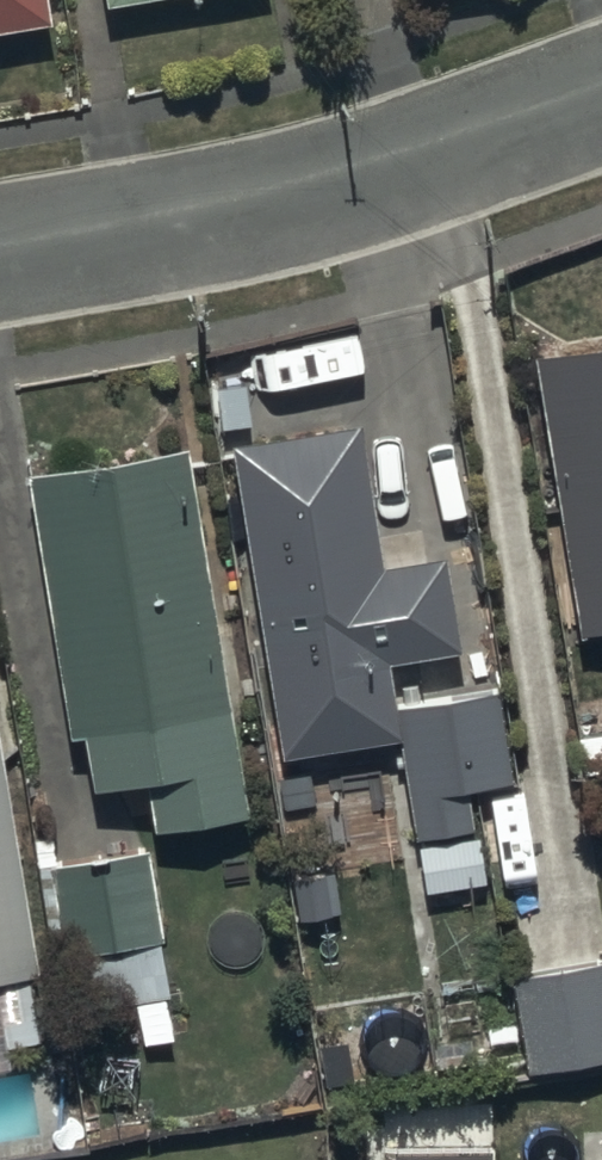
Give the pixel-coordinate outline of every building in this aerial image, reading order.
[(44,0),(0,0),(0,43),(50,35),(44,0)] [(112,10),(181,0),(110,0),(112,10)] [(535,332),(578,618),(601,614),(601,322),(535,332)] [(358,408),(233,426),(266,663),(456,637),(442,540),(378,549),(358,408)] [(192,434),(28,455),(61,716),(83,713),(90,764),(148,757),(154,806),(237,796),(192,434)] [(501,683),(395,694),(408,822),(420,821),(426,877),(482,871),(477,821),(502,818),(496,760),(508,759),(501,683)] [(0,724),(0,1048),(12,1046),(9,1031),(40,1026),(28,953),(40,951),(0,724)] [(149,831),(50,849),(79,1001),(135,991),(143,1034),(173,1029),(164,980),(176,977),(149,831)] [(508,966),(523,1055),(601,1042),(601,951),(508,966)]
